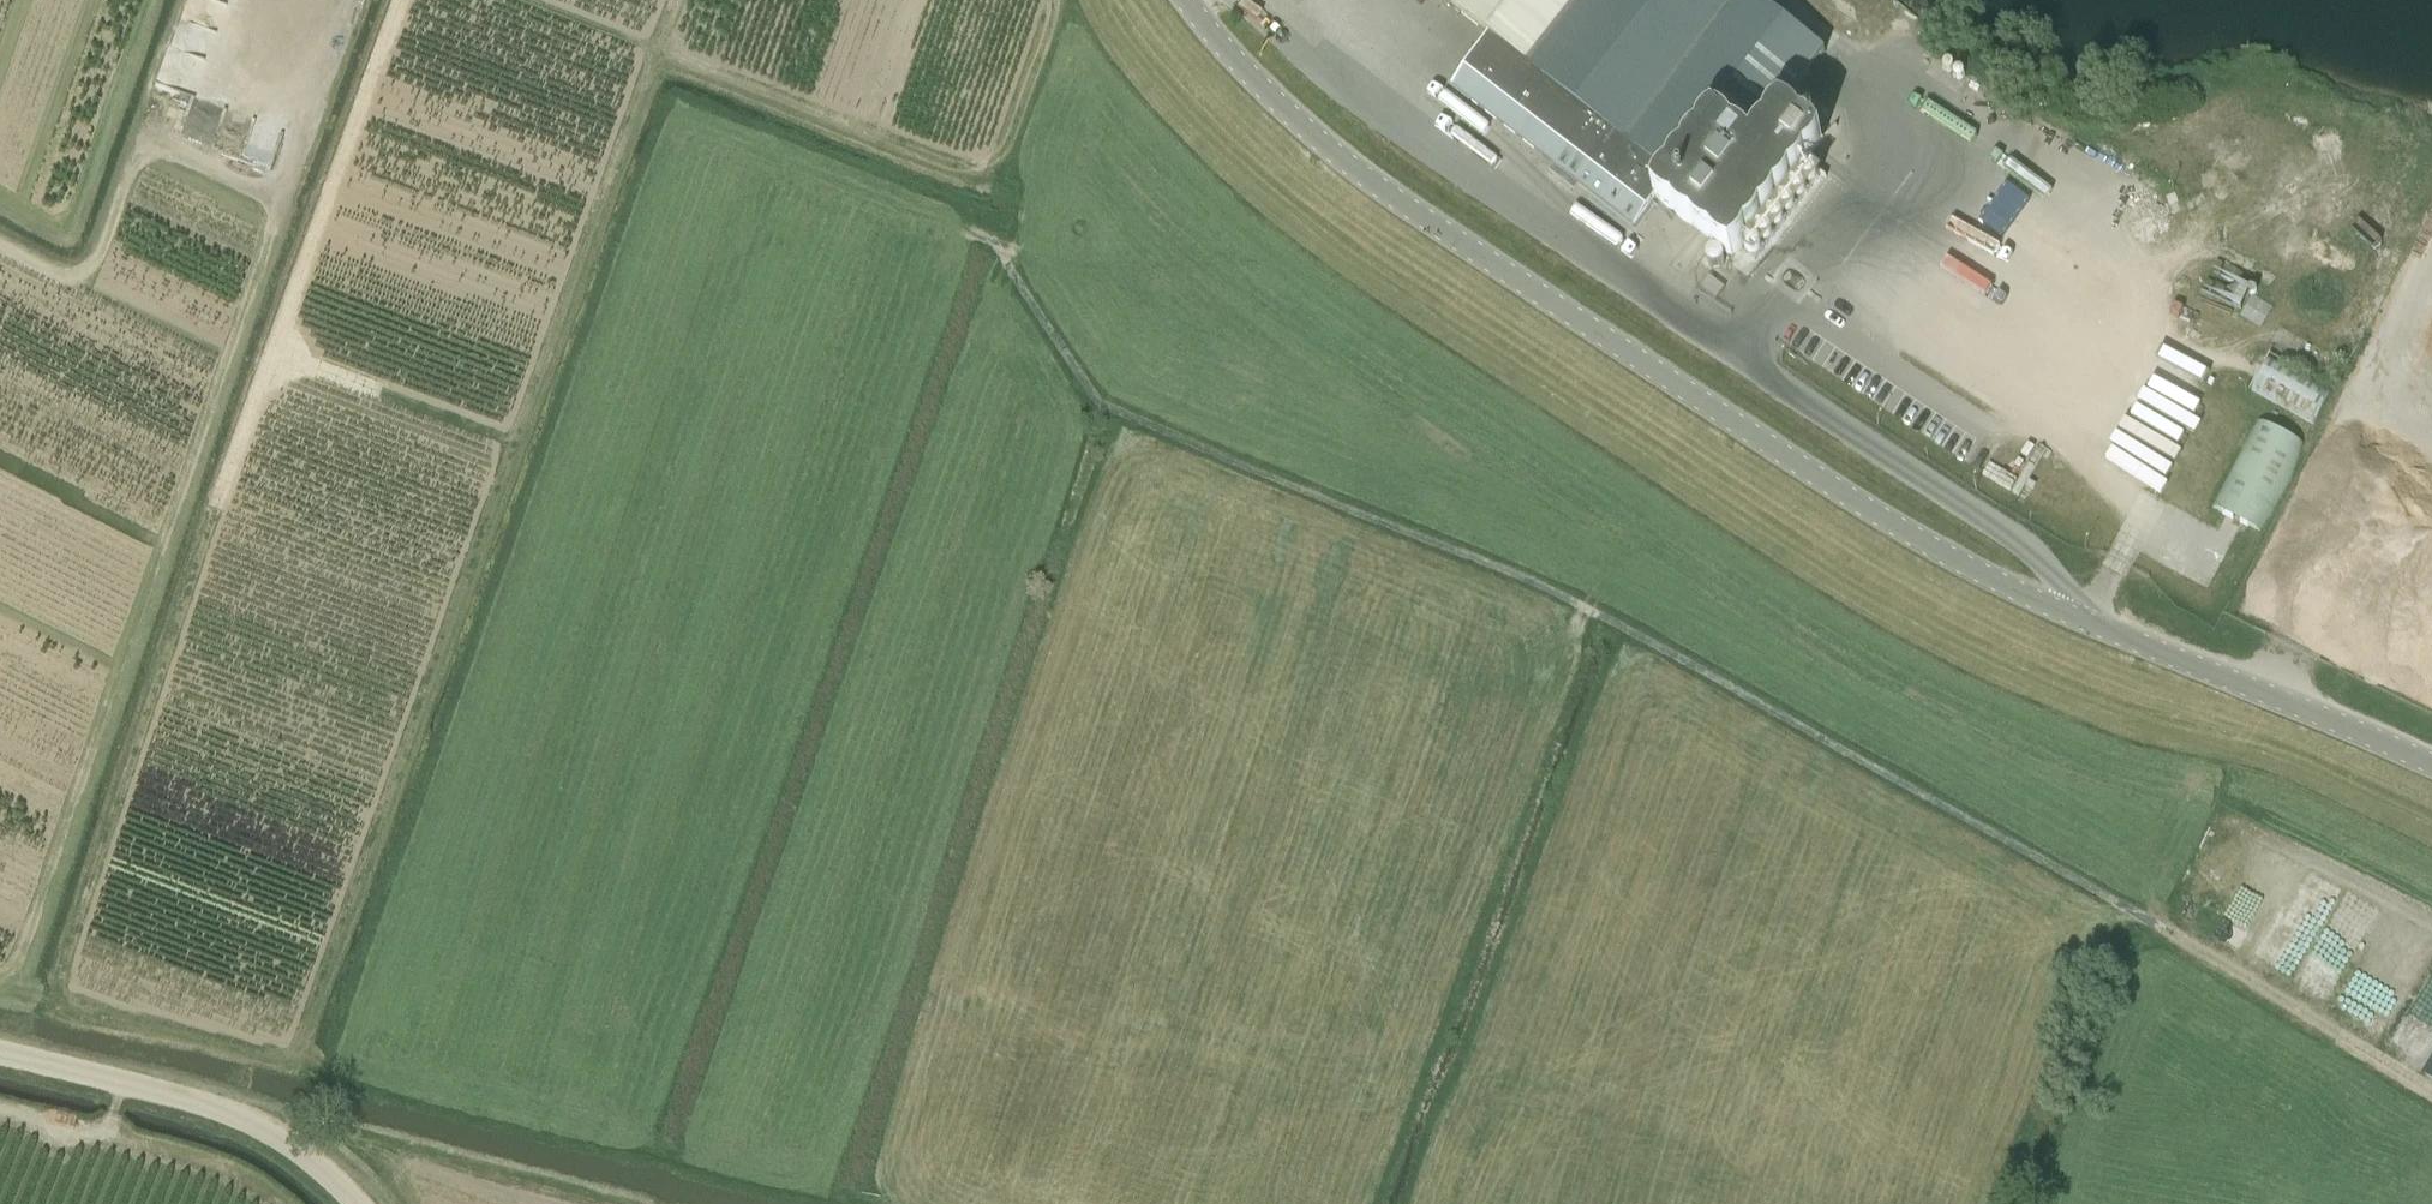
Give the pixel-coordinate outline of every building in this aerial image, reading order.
[(1824,53),(1755,0),(1453,0),(1448,7),(1485,35),(1447,84),(1629,225),(1668,176),(1706,206),(1824,53)] [(2333,392),(2269,358),(2252,392),(2315,425),(2333,392)] [(2260,530),(2302,444),(2255,420),(2212,506),(2260,530)] [(2420,1073),(2431,1081),(2431,1053),(2420,1073)]
